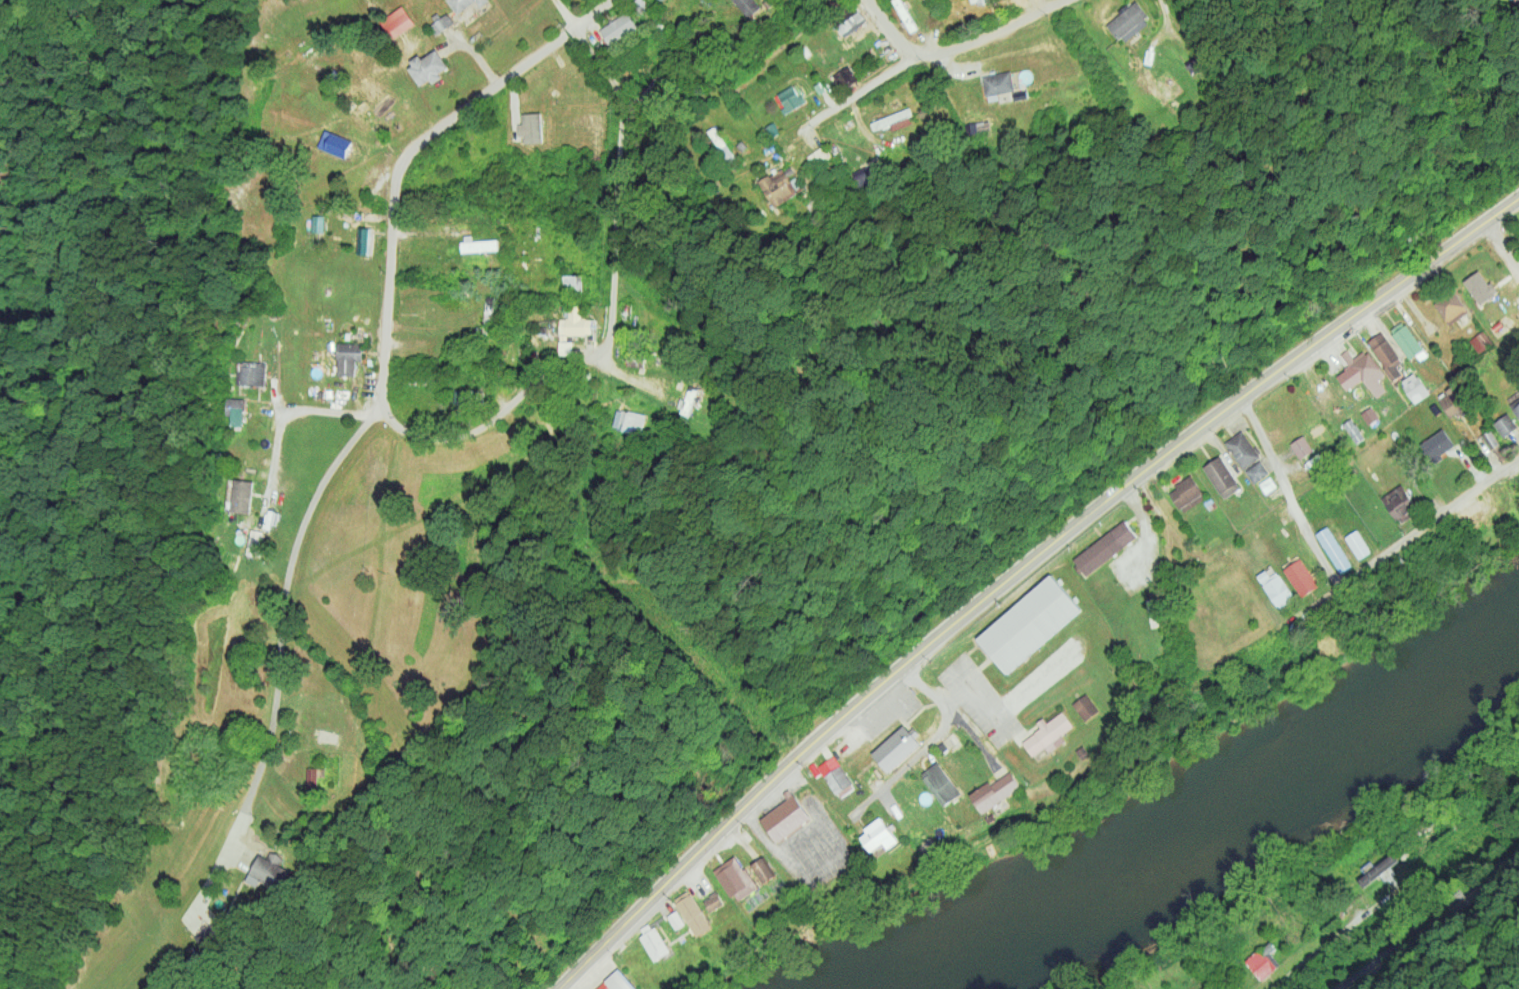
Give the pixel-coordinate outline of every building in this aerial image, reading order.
[(456,14),(475,0),(479,6),(487,0),(446,0),(456,14)] [(749,17),(761,7),(754,0),(733,0),(749,17)] [(917,28),(901,0),(891,0),(910,32),(917,28)] [(1150,22),(1135,1),(1105,22),(1120,43),(1150,22)] [(391,39),(414,23),(402,5),(379,21),(391,39)] [(834,23),(845,37),(867,21),(856,7),(834,23)] [(599,29),(609,45),(636,27),(626,11),(599,29)] [(439,73),(448,68),(437,49),(421,59),(419,55),(406,62),(420,85),(430,80),(432,83),(442,77),(439,73)] [(832,75),(841,89),(857,80),(848,65),(832,75)] [(985,96),(1014,91),(1010,71),(982,76),(985,96)] [(804,103),(793,84),(775,94),(786,113),(804,103)] [(892,131),(913,122),(908,108),(870,122),(873,131),(890,125),(892,131)] [(541,143),(540,113),(522,113),(523,143),(541,143)] [(965,124),(967,134),(990,131),(988,120),(965,124)] [(324,151),(345,158),(352,140),(331,132),(324,151)] [(795,175),(795,174),(789,164),(759,183),(775,207),(804,189),(795,175)] [(852,171),(857,186),(878,179),(873,164),(852,171)] [(312,232),(323,232),(324,215),(313,215),(312,232)] [(357,254),(370,254),(371,228),(358,227),(357,254)] [(498,240),(460,241),(460,252),(498,251),(498,240)] [(1496,293),(1480,269),(1463,281),(1479,305),(1496,293)] [(563,293),(583,293),(583,274),(562,275),(563,293)] [(1433,303),(1449,325),(1468,311),(1452,289),(1433,303)] [(559,341),(572,341),(572,334),(591,334),(591,318),(581,318),(581,304),(568,304),(568,318),(559,318),(559,341)] [(1389,330),(1409,359),(1423,350),(1403,320),(1389,330)] [(1492,344),(1484,330),(1469,339),(1477,353),(1492,344)] [(1401,362),(1382,331),(1367,341),(1392,380),(1401,375),(1396,366),(1401,362)] [(572,355),(573,342),(559,341),(559,354),(572,355)] [(362,343),(337,343),(337,375),(354,376),(355,360),(362,360),(362,343)] [(1363,378),(1375,397),(1386,390),(1378,379),(1383,376),(1366,349),(1352,358),(1347,349),(1340,354),(1349,367),(1336,375),(1345,390),(1363,378)] [(265,362),(241,361),(240,385),(264,385),(265,362)] [(1429,393),(1415,371),(1400,381),(1414,403),(1429,393)] [(1448,417),(1467,408),(1456,385),(1437,394),(1448,417)] [(699,417),(706,391),(688,386),(681,413),(699,417)] [(225,415),(231,416),(230,425),(242,426),(243,398),(226,398),(225,415)] [(1518,419),(1518,398),(1509,404),(1518,419)] [(1378,417),(1371,406),(1360,413),(1367,424),(1378,417)] [(646,415),(617,408),(613,427),(641,434),(646,415)] [(1493,423),(1503,437),(1517,426),(1507,413),(1493,423)] [(1443,458),(1440,454),(1454,445),(1443,429),(1420,444),(1434,464),(1443,458)] [(1481,435),(1490,449),(1499,443),(1490,429),(1481,435)] [(1243,469),(1261,456),(1241,430),(1224,443),(1243,469)] [(1312,451),(1304,435),(1290,442),(1298,459),(1312,451)] [(1240,488),(1220,455),(1202,466),(1223,499),(1240,488)] [(1245,471),(1254,484),(1269,474),(1259,460),(1245,471)] [(1167,491),(1182,513),(1206,497),(1191,475),(1167,491)] [(1276,486),(1270,476),(1259,483),(1265,493),(1276,486)] [(249,513),(253,481),(234,479),(232,500),(231,511),(249,513)] [(1381,498),(1400,524),(1418,510),(1400,484),(1381,498)] [(1137,537),(1124,520),(1072,559),(1086,576),(1137,537)] [(1315,533),(1339,573),(1351,566),(1327,526),(1315,533)] [(257,556),(262,531),(250,529),(246,554),(257,556)] [(1370,552),(1356,529),(1344,537),(1358,559),(1370,552)] [(1283,570),(1302,597),(1319,585),(1300,558),(1283,570)] [(1258,573),(1276,608),(1292,599),(1274,565),(1258,573)] [(1081,610),(1051,574),(976,638),(1006,673),(1081,610)] [(1084,721),(1098,710),(1086,693),(1072,704),(1084,721)] [(1073,726),(1061,709),(1038,725),(1040,728),(1021,741),(1031,756),(1045,747),(1048,752),(1065,741),(1061,735),(1073,726)] [(921,740),(903,722),(872,755),(890,773),(921,740)] [(823,772),(837,799),(855,790),(836,754),(811,767),(816,777),(823,772)] [(961,793),(937,761),(920,775),(943,806),(961,793)] [(307,786),(316,786),(317,777),(324,777),(324,768),(307,768),(307,786)] [(981,813),(1021,787),(1010,771),(990,785),(988,782),(969,794),(981,813)] [(759,819),(777,843),(811,818),(793,794),(759,819)] [(883,843),(887,849),(898,841),(880,817),(858,834),(870,851),(883,843)] [(259,854),(246,881),(257,887),(260,882),(282,893),(292,872),(279,865),(283,856),(271,850),(267,858),(259,854)] [(1362,885),(1399,863),(1393,853),(1373,866),(1371,862),(1361,868),(1366,875),(1358,879),(1362,885)] [(713,871),(737,903),(758,887),(734,855),(713,871)] [(776,875),(764,855),(751,864),(763,883),(776,875)] [(713,927),(688,890),(672,900),(698,937),(713,927)] [(710,912),(724,904),(717,892),(703,899),(710,912)] [(683,923),(676,911),(668,916),(675,928),(683,923)] [(231,930),(220,916),(195,936),(206,950),(231,930)] [(639,937),(656,962),(671,951),(655,926),(639,937)] [(1265,957),(1275,947),(1270,941),(1259,951),(1265,957)] [(1264,957),(1257,950),(1245,961),(1261,980),(1279,965),(1269,953),(1264,957)] [(612,988),(637,988),(619,968),(605,980),(612,988)]
